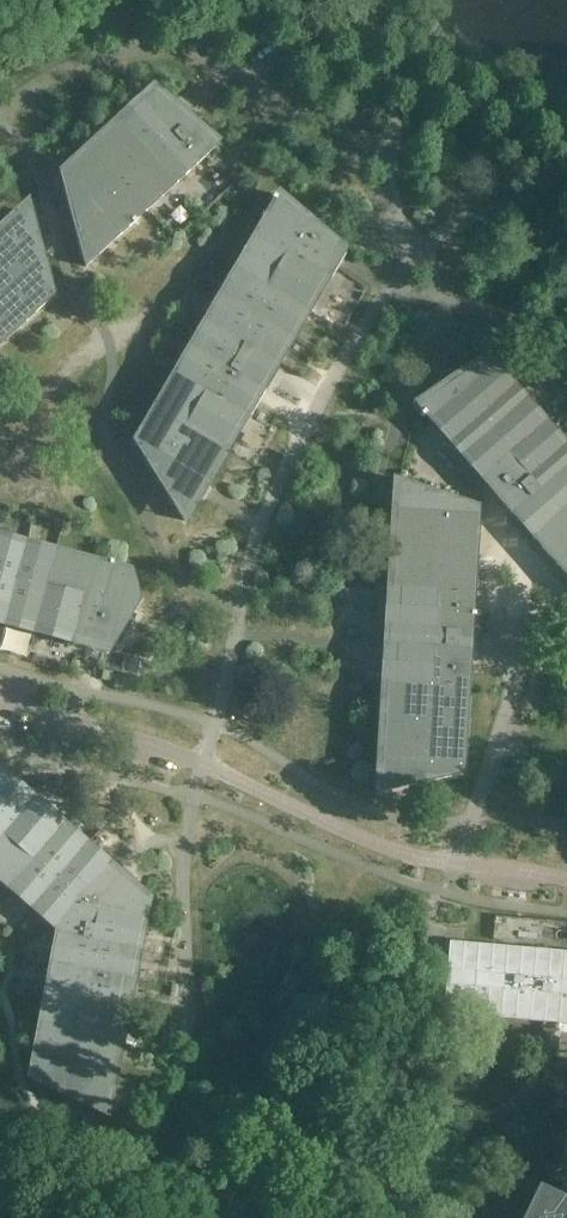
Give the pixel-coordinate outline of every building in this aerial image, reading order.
[(154,90),(61,176),(70,186),(65,190),(86,267),(219,145),(154,90)] [(336,244),(278,195),(134,441),(146,448),(143,453),(141,454),(184,522),(247,414),(239,409),(253,385),(261,390),(328,276),(320,271),(336,244)] [(5,240),(0,235),(0,346),(55,295),(46,285),(52,281),(33,214),(5,240)] [(417,406),(496,496),(524,528),(540,547),(566,578),(566,450),(487,358),(417,406)] [(395,683),(386,682),(386,683),(385,684),(385,685),(379,793),(464,775),(464,773),(463,773),(463,768),(465,768),(471,660),(475,661),(479,622),(473,622),(480,515),(478,514),(479,509),(480,509),(480,507),(397,480),(391,589),(391,590),(401,591),(399,626),(389,626),(388,645),(398,645),(395,683)] [(0,535),(0,621),(73,641),(76,632),(116,643),(150,602),(129,569),(0,535)] [(56,931),(28,1079),(107,1116),(127,1007),(118,1005),(123,979),(132,981),(148,899),(32,800),(26,807),(0,785),(0,883),(56,931)] [(450,942),(443,1013),(566,1024),(566,952),(450,942)] [(554,1157),(540,1186),(536,1195),(525,1217),(566,1217),(566,1163),(554,1157)]
